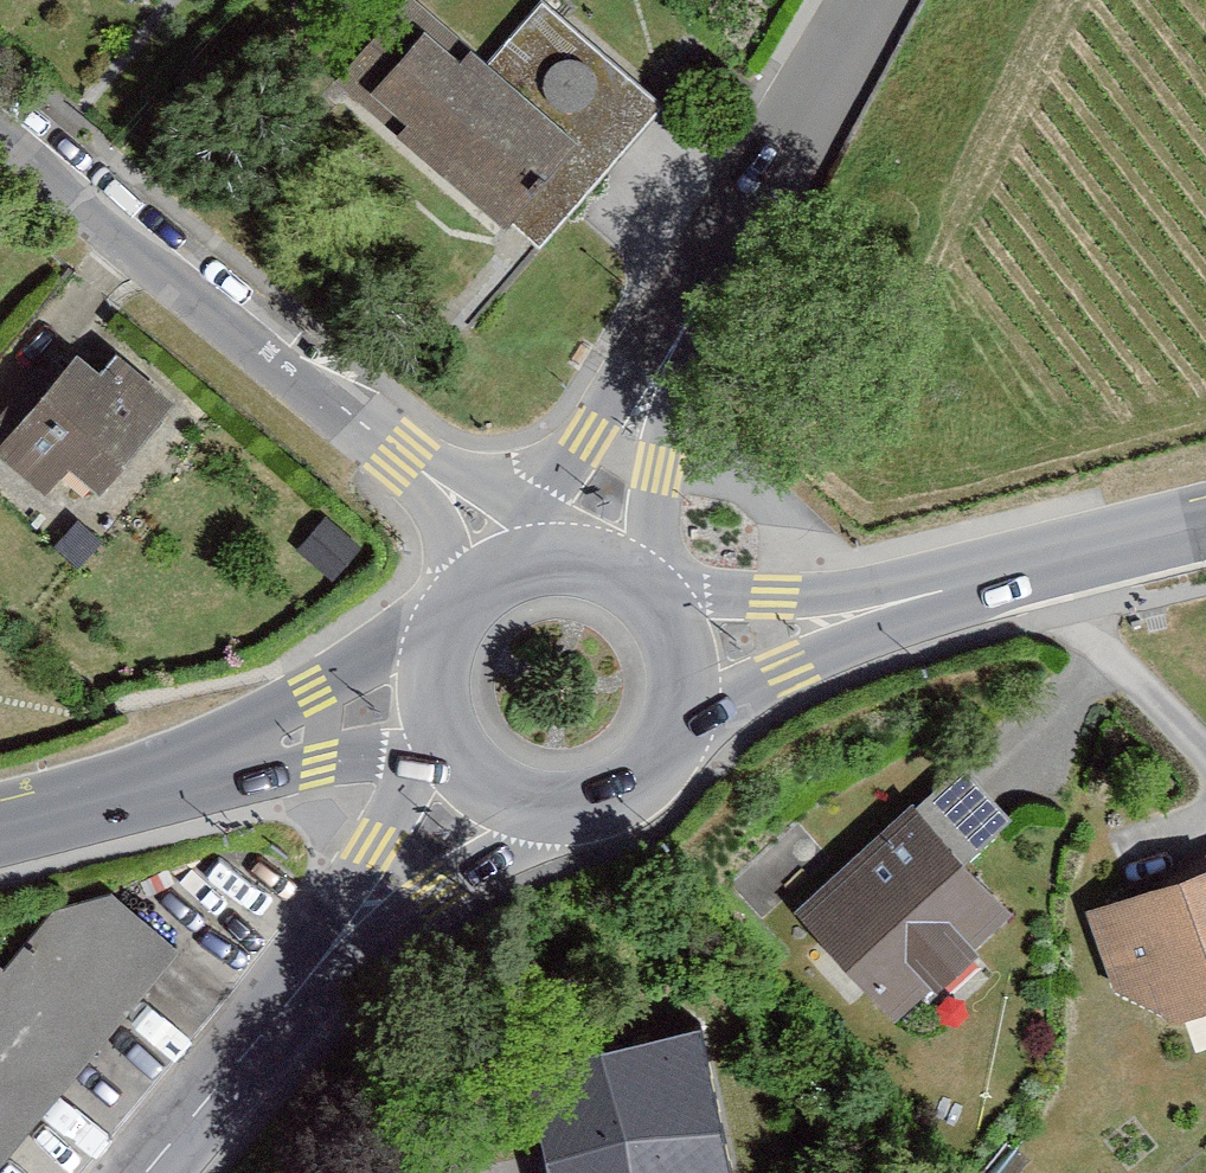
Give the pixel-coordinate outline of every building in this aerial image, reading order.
[(313,90),(480,240),(498,220),(527,247),(654,106),(540,4),(486,63),(415,0),(394,0),(313,90)] [(101,352),(82,375),(60,357),(0,429),(0,461),(34,489),(53,466),(83,491),(159,401),(101,352)] [(1001,823),(957,775),(915,812),(901,796),(776,908),(885,1029),(1004,923),(953,866),(1001,823)] [(1195,876),(1081,916),(1105,997),(1178,1036),(1205,1026),(1205,872),(1195,876)] [(167,951),(104,894),(43,915),(1,968),(0,968),(0,1152),(167,951)] [(607,1062),(510,1150),(531,1172),(658,1172),(686,1148),(607,1062)]
